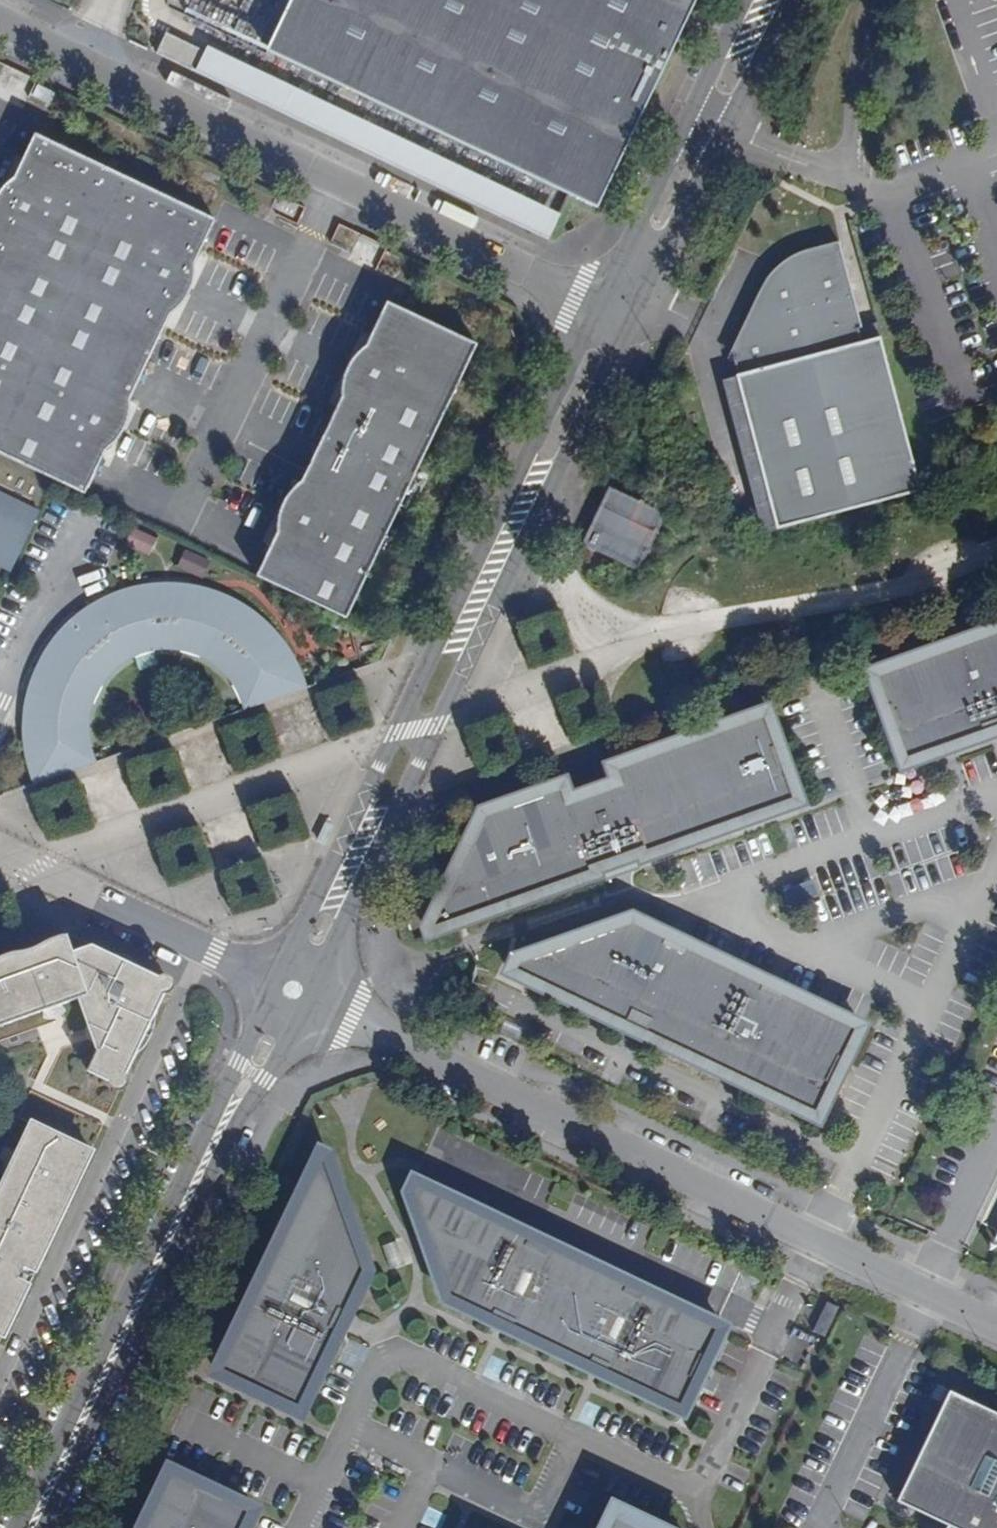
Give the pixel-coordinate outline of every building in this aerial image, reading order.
[(264,50),(597,209),(697,0),(288,0),(264,50)] [(194,72),(204,51),(165,33),(155,53),(194,72)] [(204,51),(194,72),(545,239),(557,214),(206,47),(204,51)] [(54,92),(36,85),(32,94),(49,102),(54,92)] [(84,493),(105,449),(108,443),(102,440),(119,404),(125,407),(129,400),(169,313),(173,307),(167,304),(184,270),(189,272),(193,264),(214,219),(34,134),(12,179),(9,186),(15,190),(0,218),(0,454),(84,493)] [(15,190),(9,186),(12,179),(6,184),(0,190),(0,218),(15,190)] [(774,525),(919,487),(880,335),(860,340),(857,326),(861,325),(839,237),(828,240),(805,246),(785,261),(767,276),(747,309),(729,346),(736,372),(735,372),(771,515),(774,525)] [(173,307),(169,313),(179,307),(184,301),(189,292),(193,280),(193,272),(193,264),(189,272),(184,270),(167,304),(173,307)] [(348,619),(479,346),(387,302),(366,346),(362,353),(368,356),(352,391),(345,388),(342,397),(300,483),(298,488),(303,492),(286,527),(281,525),(278,530),(256,576),(348,619)] [(860,340),(880,335),(876,321),(861,325),(857,326),(860,340)] [(362,353),(366,346),(363,349),(355,355),(350,361),(345,373),(342,386),(342,397),(345,388),(352,391),(368,356),(362,353)] [(720,376),(757,519),(771,515),(735,372),(720,376)] [(130,409),(129,400),(125,407),(119,404),(102,440),(108,443),(105,449),(113,444),(119,437),(125,428),(128,418),(130,409)] [(638,563),(664,508),(608,482),(582,537),(638,563)] [(286,527),(303,492),(298,488),(300,483),(293,488),(287,497),(280,508),(278,519),(278,530),(281,525),(286,527)] [(11,571),(40,511),(0,492),(0,566),(11,571)] [(156,540),(133,528),(125,544),(148,555),(156,540)] [(177,568),(203,579),(211,561),(186,550),(177,568)] [(26,776),(29,786),(91,764),(98,762),(95,752),(94,741),(94,731),(97,715),(98,710),(103,701),(108,692),(119,681),(149,657),(166,655),(177,655),(188,658),(205,663),(219,673),(231,685),(240,699),(245,710),(308,687),(300,668),(294,659),(282,642),(275,635),(268,628),(252,615),(243,609),(225,600),(205,593),(195,591),(175,589),(144,590),(133,593),(114,599),(104,603),(87,613),(70,626),(56,640),(49,649),(43,657),(34,675),(29,685),(24,705),(22,714),(20,736),(22,756),(26,776)] [(867,672),(880,707),(888,705),(895,726),(887,728),(900,764),(983,734),(980,726),(996,720),(996,626),(867,672)] [(888,705),(880,707),(887,728),(895,726),(888,705)] [(776,744),(764,709),(606,764),(611,779),(566,795),(561,780),(487,806),(488,811),(481,814),(481,820),(476,818),(428,919),(430,921),(427,928),(433,926),(434,928),(507,903),(505,898),(517,894),(519,898),(593,872),(592,867),(599,865),(632,853),(637,851),(638,856),(796,801),(783,764),(775,767),(768,747),(776,744)] [(983,734),(996,730),(996,720),(980,726),(983,734)] [(783,764),(776,744),(768,747),(775,767),(783,764)] [(632,853),(599,865),(603,877),(636,865),(632,853)] [(669,934),(630,916),(571,937),(573,942),(563,945),(562,940),(512,958),(506,970),(560,996),(561,994),(570,998),(569,1001),(623,1026),(630,1011),(648,1020),(641,1034),(815,1118),(832,1082),(824,1078),(835,1056),(843,1060),(860,1025),(780,987),(776,997),(760,989),(764,980),(685,942),(681,951),(664,943),(669,934)] [(42,1009),(45,1019),(53,1020),(57,1019),(53,1005),(61,1002),(80,995),(92,1028),(98,1026),(102,1035),(95,1036),(99,1050),(90,1070),(112,1081),(131,1074),(168,996),(162,977),(92,944),(73,950),(67,931),(0,955),(0,1023),(42,1009)] [(685,942),(669,934),(664,943),(681,951),(685,942)] [(174,983),(162,977),(168,996),(174,983)] [(780,987),(764,980),(760,989),(776,997),(780,987)] [(59,1018),(64,1012),(61,1002),(53,1005),(57,1019),(59,1018)] [(630,1011),(623,1026),(641,1034),(648,1020),(630,1011)] [(102,1035),(98,1026),(92,1028),(95,1036),(102,1035)] [(847,1065),(836,1060),(827,1077),(839,1083),(847,1065)] [(124,1087),(131,1074),(112,1081),(124,1087)] [(10,1322),(28,1285),(15,1279),(25,1260),(37,1266),(55,1229),(42,1223),(50,1206),(63,1212),(87,1161),(74,1155),(79,1144),(36,1124),(11,1177),(8,1176),(0,1192),(0,1317),(10,1322)] [(79,1144),(74,1155),(87,1161),(92,1151),(79,1144)] [(301,1413),(340,1330),(331,1326),(338,1309),(348,1314),(364,1280),(360,1279),(364,1270),(359,1264),(363,1261),(348,1218),(344,1219),(341,1208),(345,1207),(329,1160),(326,1161),(323,1152),(320,1160),(317,1159),(278,1242),(282,1243),(277,1254),(273,1252),(245,1311),(249,1313),(244,1323),(240,1321),(216,1372),(246,1387),(248,1382),(272,1394),(270,1398),(301,1413)] [(467,1203),(415,1178),(409,1191),(426,1238),(430,1237),(435,1250),(431,1251),(447,1298),(492,1319),(496,1310),(516,1319),(511,1329),(589,1366),(594,1356),(609,1364),(605,1373),(684,1411),(699,1379),(692,1375),(702,1355),(709,1358),(725,1326),(645,1288),(641,1297),(625,1291),(630,1281),(552,1243),(547,1253),(528,1244),(532,1234),(479,1209),(477,1213),(465,1207),(467,1203)] [(63,1212),(50,1206),(42,1223),(55,1229),(63,1212)] [(397,1240),(385,1243),(391,1265),(403,1261),(397,1240)] [(37,1266),(25,1260),(15,1279),(28,1285),(37,1266)] [(840,1308),(829,1303),(815,1332),(826,1338),(840,1308)] [(6,1331),(10,1322),(0,1317),(0,1329),(6,1331)] [(951,1389),(929,1432),(927,1431),(926,1435),(927,1436),(933,1439),(924,1457),(919,1454),(917,1453),(915,1456),(917,1457),(897,1502),(948,1527),(996,1527),(996,1411),(951,1389)] [(919,1454),(924,1457),(933,1439),(927,1436),(919,1454)] [(255,1509),(224,1494),(222,1498),(198,1487),(201,1482),(170,1468),(147,1516),(151,1518),(146,1527),(246,1527),(255,1509)] [(638,1527),(641,1521),(615,1508),(605,1527),(640,1527),(638,1527)]
